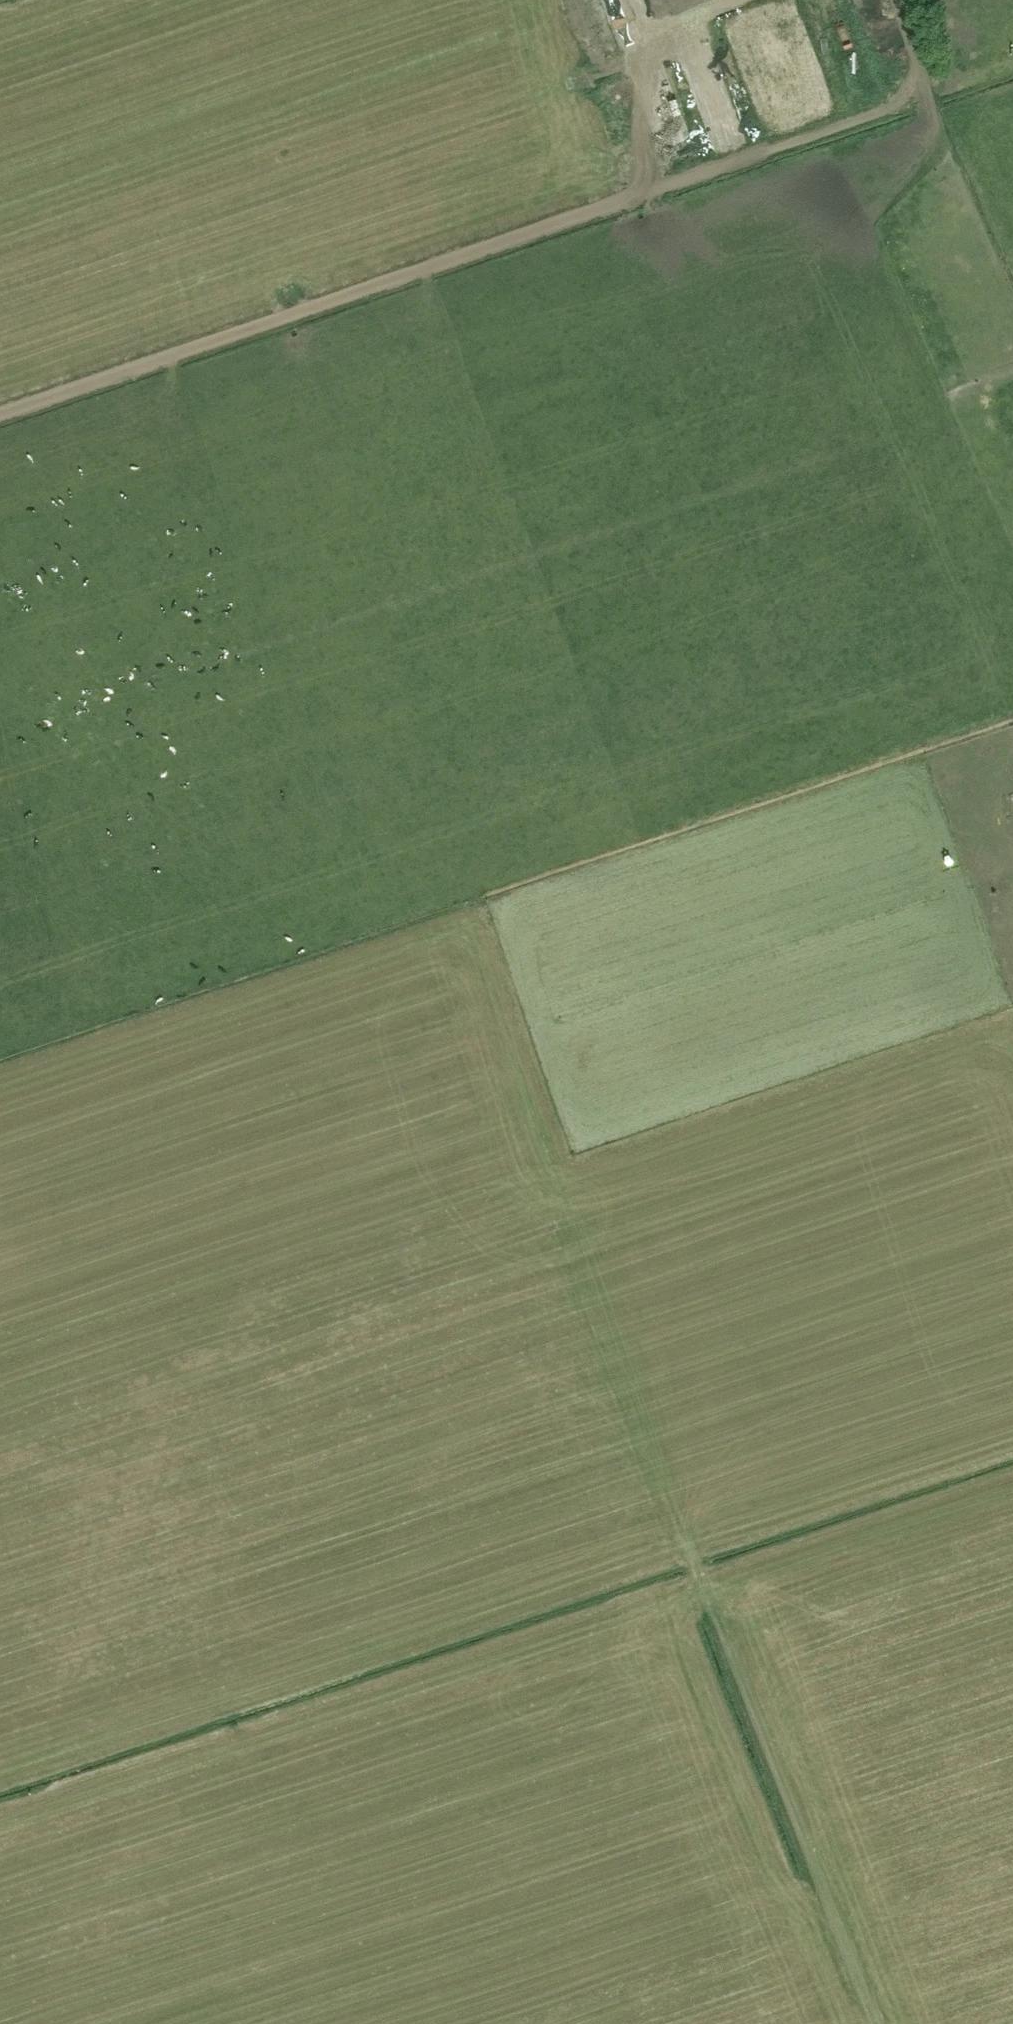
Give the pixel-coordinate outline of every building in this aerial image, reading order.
[(634,33),(624,36),(628,52),(638,50),(634,33)]
